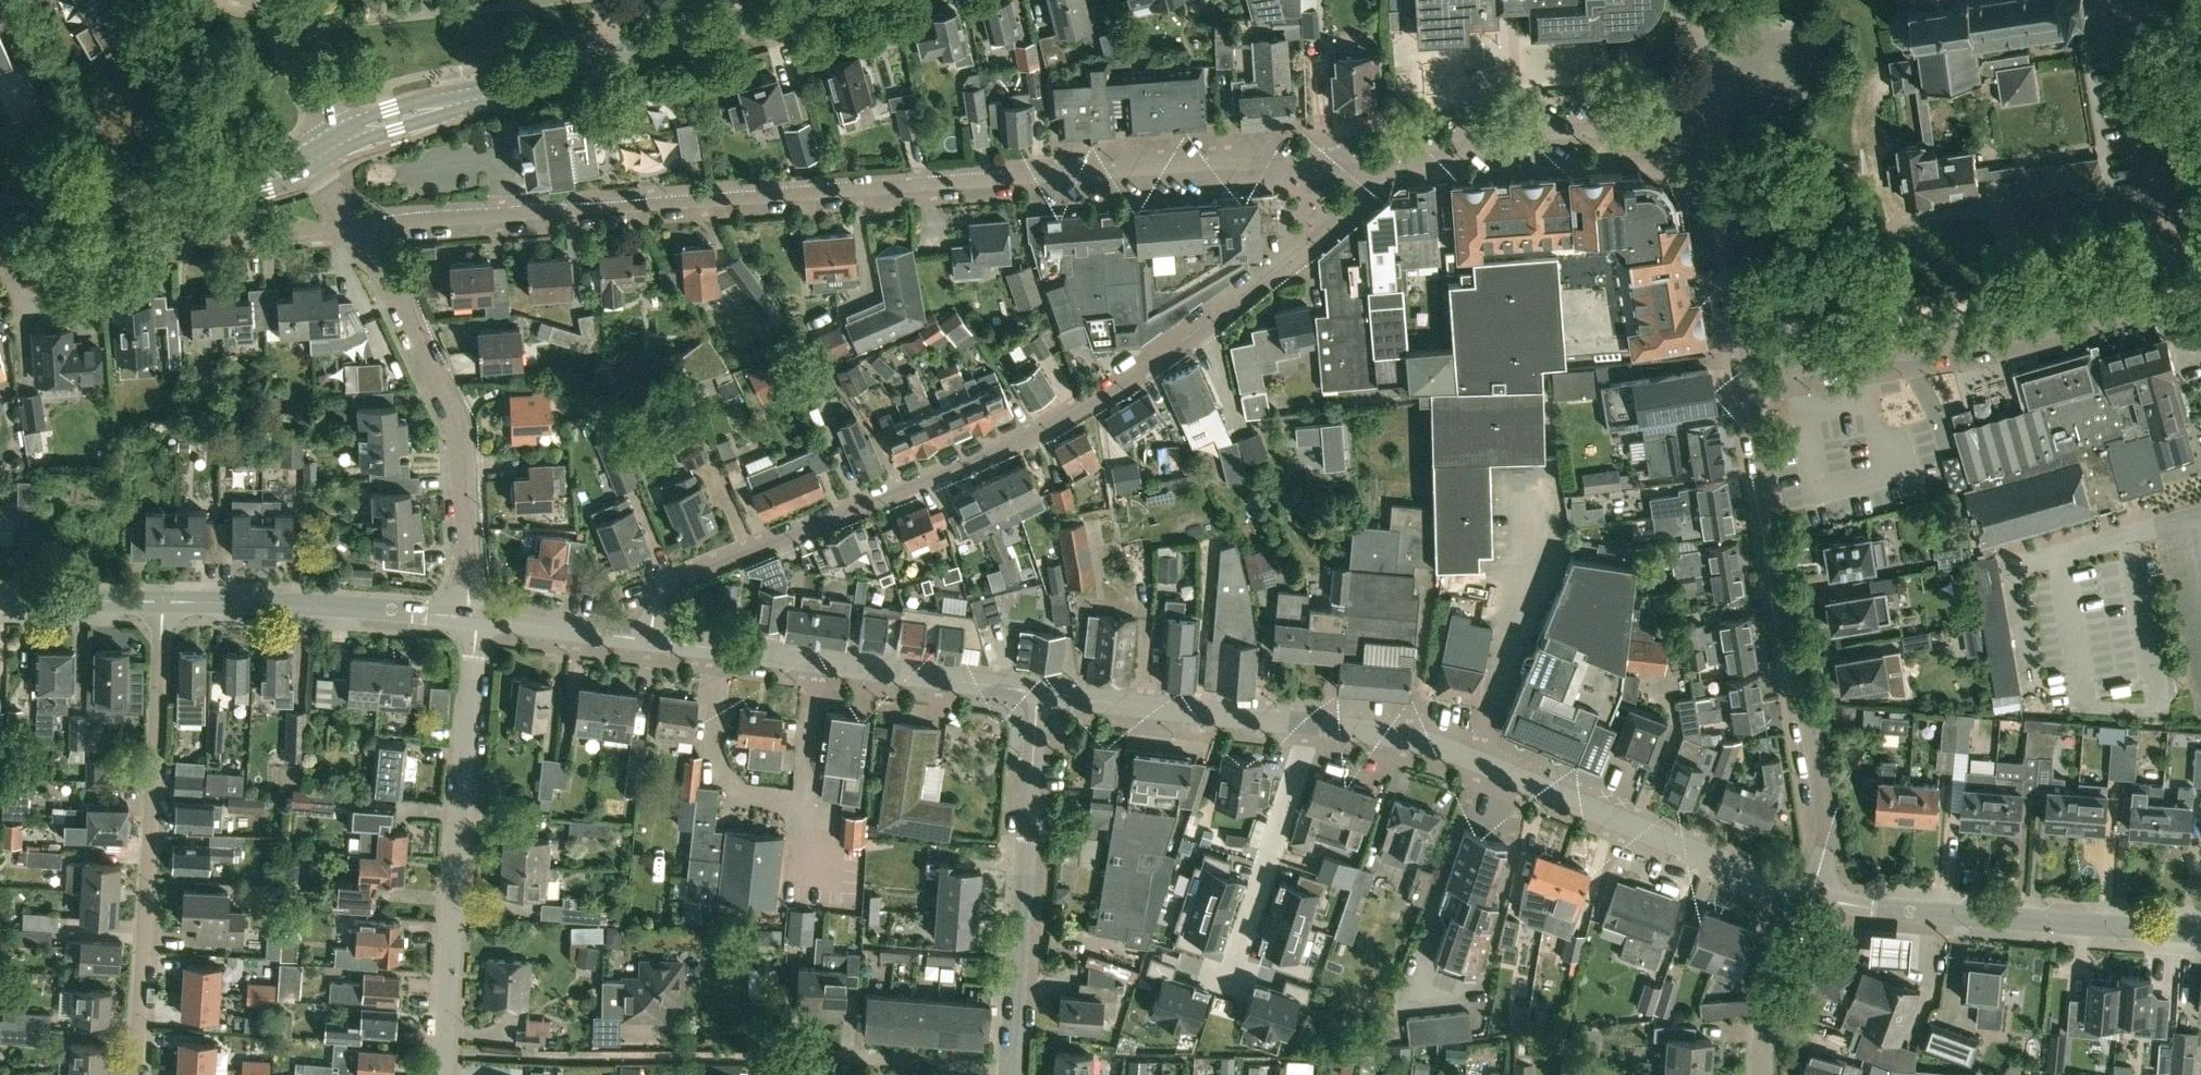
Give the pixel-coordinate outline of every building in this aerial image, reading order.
[(91,20),(76,29),(91,54),(106,45),(107,48),(112,45),(111,42),(136,27),(120,0),(79,0),(91,20)] [(1022,33),(1023,32),(1020,18),(1016,19),(1011,0),(1008,0),(982,7),(991,41),(1001,38),(1005,49),(1016,46),(1019,68),(1040,64),(1036,41),(1025,43),(1022,33)] [(1072,30),(1091,25),(1084,0),(1050,0),(1058,31),(1039,36),(1047,65),(1068,61),(1065,49),(1075,46),(1072,30)] [(1184,1),(1183,0),(1129,0),(1131,7),(1150,2),(1152,9),(1184,1)] [(1283,13),(1279,0),(1249,0),(1255,18),(1272,18),(1272,16),(1284,15),(1283,13)] [(1283,13),(1284,15),(1299,15),(1299,14),(1300,14),(1300,0),(1279,0),(1283,13)] [(1468,23),(1496,21),(1495,8),(1505,7),(1506,13),(1511,13),(1516,13),(1516,6),(1528,5),(1530,35),(1600,31),(1600,29),(1607,28),(1607,31),(1620,29),(1620,27),(1630,25),(1638,20),(1644,15),(1649,10),(1653,3),(1654,0),(1414,0),(1417,41),(1469,37),(1468,23)] [(2029,52),(1986,58),(1986,56),(1984,56),(1982,42),(1999,40),(2000,43),(2003,43),(2003,39),(2021,36),(2022,40),(2025,40),(2024,36),(2043,33),(2044,37),(2047,37),(2046,33),(2049,32),(2050,34),(2055,38),(2063,37),(2068,31),(2068,29),(2072,29),(2072,26),(2068,26),(2066,11),(2067,11),(2067,7),(2084,5),(2084,9),(2087,8),(2087,4),(2088,4),(2088,3),(2092,3),(2091,0),(2088,0),(2087,0),(1897,0),(1902,4),(1902,5),(1900,5),(1893,15),(1894,28),(1905,35),(1907,35),(1907,36),(1903,42),(1904,48),(1909,53),(1912,52),(1913,55),(1890,59),(1894,91),(1917,88),(1924,140),(1917,141),(1918,145),(1900,148),(1902,165),(1888,167),(1892,189),(1906,187),(1908,204),(1928,201),(1928,203),(1931,203),(1931,204),(1955,200),(1954,193),(1980,189),(1978,178),(2017,172),(2023,209),(2106,196),(2100,158),(2026,170),(2025,164),(1990,170),(1989,165),(1978,167),(1975,148),(1944,153),(1943,142),(1935,143),(1928,96),(1940,95),(1939,84),(1990,77),(1990,80),(1999,79),(2002,103),(2040,98),(2035,61),(2031,62),(2029,52)] [(1317,8),(1301,9),(1303,35),(1319,34),(1317,8)] [(922,56),(939,52),(939,54),(953,51),(957,64),(973,60),(970,47),(969,48),(965,31),(963,32),(958,12),(931,18),(933,28),(917,31),(922,56)] [(1404,31),(1403,13),(1390,13),(1391,32),(1404,31)] [(1217,67),(1235,66),(1233,35),(1232,21),(1215,22),(1216,36),(1215,36),(1217,67)] [(12,62),(0,36),(0,66),(12,62)] [(1243,111),(1244,123),(1295,120),(1293,91),(1291,92),(1287,39),(1253,41),(1255,72),(1258,72),(1259,80),(1246,81),(1246,78),(1233,79),(1235,111),(1243,111)] [(826,63),(838,105),(842,119),(857,115),(853,101),(870,96),(868,88),(874,86),(870,72),(864,74),(858,54),(826,63)] [(1370,100),(1369,100),(1369,86),(1373,86),(1372,73),(1376,71),(1379,67),(1379,63),(1376,60),(1371,58),(1371,56),(1336,58),(1337,73),(1333,73),(1334,98),(1339,98),(1339,102),(1340,102),(1341,116),(1371,114),(1370,100)] [(1129,57),(1085,60),(1086,74),(1048,77),(1051,115),(1059,115),(1060,136),(1085,134),(1085,139),(1098,138),(1098,133),(1114,132),(1112,95),(1124,94),(1127,131),(1205,125),(1201,66),(1130,71),(1129,57)] [(1029,92),(1044,91),(1040,64),(1019,68),(1019,69),(1026,69),(1029,92)] [(983,85),(981,86),(979,72),(968,74),(963,86),(968,118),(988,116),(983,85)] [(783,124),(802,119),(803,118),(795,88),(782,92),(777,77),(741,88),(745,102),(730,106),(736,128),(779,116),(783,124)] [(697,85),(699,114),(726,111),(724,83),(697,85)] [(1940,85),(1943,100),(1956,98),(1954,83),(1940,85)] [(1047,107),(1044,91),(1029,92),(1012,93),(1012,105),(1000,106),(1000,101),(990,102),(992,125),(1002,124),(1003,141),(1005,141),(1009,144),(1016,143),(1019,140),(1032,139),(1031,118),(1034,118),(1033,107),(1047,107)] [(916,103),(906,105),(896,107),(897,110),(903,137),(922,133),(916,103)] [(526,180),(551,177),(551,182),(573,180),(573,176),(599,173),(594,136),(600,136),(604,130),(602,114),(565,119),(565,117),(541,120),(541,122),(519,125),(526,180)] [(810,116),(790,122),(783,124),(795,165),(820,157),(814,135),(816,135),(810,116)] [(1478,258),(1557,253),(1563,354),(1631,348),(1632,349),(1655,346),(1656,348),(1693,342),(1703,340),(1703,338),(1702,337),(1700,321),(1700,320),(1697,300),(1696,300),(1690,263),(1691,263),(1688,246),(1684,223),(1683,223),(1680,202),(1671,204),(1670,199),(1668,195),(1666,191),(1663,187),(1659,185),(1655,182),(1651,181),(1646,180),(1641,180),(1641,171),(1610,173),(1610,172),(1570,175),(1570,176),(1551,177),(1551,176),(1511,179),(1511,180),(1493,181),(1493,180),(1452,183),(1458,255),(1477,254),(1478,258)] [(1436,567),(1443,567),(1480,565),(1479,551),(1492,550),(1489,467),(1512,466),(1512,456),(1544,456),(1539,365),(1563,364),(1563,354),(1557,253),(1478,258),(1473,258),(1473,267),(1460,268),(1460,280),(1448,281),(1452,346),(1406,350),(1401,290),(1407,290),(1405,265),(1440,262),(1434,185),(1409,187),(1410,193),(1392,195),(1360,223),(1362,225),(1323,260),(1328,315),(1315,316),(1322,390),(1368,385),(1369,400),(1384,399),(1383,384),(1400,382),(1401,396),(1431,393),(1434,507),(1436,566),(1436,567)] [(1247,201),(1127,211),(1134,297),(1137,345),(1142,345),(1230,280),(1227,274),(1248,263),(1247,254),(1261,252),(1259,231),(1277,229),(1278,227),(1276,194),(1274,192),(1263,193),(1249,195),(1247,197),(1247,201)] [(1134,297),(1127,211),(1066,216),(1070,261),(1088,322),(1084,324),(1092,348),(1094,348),(1126,346),(1137,345),(1134,297)] [(1039,279),(1058,334),(1084,324),(1088,322),(1070,261),(1066,216),(1050,218),(1050,216),(1027,218),(1029,241),(1042,277),(1039,279)] [(1010,261),(1007,220),(971,223),(972,245),(953,246),(956,277),(980,276),(979,263),(1010,261)] [(837,288),(837,286),(857,285),(856,275),(852,233),(805,238),(807,264),(804,264),(805,277),(808,277),(808,279),(813,278),(814,290),(837,288)] [(664,264),(658,268),(660,289),(680,289),(682,294),(684,293),(686,293),(703,292),(706,292),(717,291),(717,290),(720,288),(721,288),(736,281),(770,326),(784,316),(784,315),(740,255),(726,265),(727,266),(716,270),(714,245),(683,247),(683,252),(675,253),(676,268),(669,269),(668,267),(667,268),(664,264)] [(859,350),(927,321),(913,248),(911,248),(897,245),(890,247),(879,254),(876,255),(886,304),(846,322),(859,350)] [(645,260),(632,260),(632,251),(614,252),(612,250),(603,250),(601,253),(600,253),(601,266),(590,267),(592,288),(602,287),(603,299),(623,298),(622,289),(634,288),(634,281),(646,280),(645,260)] [(531,297),(572,294),(570,256),(528,259),(531,297)] [(453,303),(493,300),(494,316),(510,315),(507,279),(492,280),(491,262),(450,265),(453,303)] [(1031,266),(1012,272),(1005,274),(1018,309),(1042,299),(1031,266)] [(322,333),(339,332),(340,349),(368,336),(351,301),(338,302),(337,293),(322,294),(321,284),(307,285),(310,325),(322,324),(322,333)] [(266,327),(279,326),(280,336),(298,335),(310,334),(310,325),(307,285),(292,286),(293,296),(278,296),(278,287),(263,288),(266,327)] [(253,328),(266,327),(263,288),(249,289),(250,298),(236,299),(235,290),(219,291),(222,331),(223,331),(223,340),(254,338),(253,328)] [(207,301),(192,302),(192,293),(177,294),(180,331),(180,333),(181,333),(193,332),(194,342),(212,341),(211,331),(222,331),(219,291),(206,292),(207,301)] [(115,312),(118,361),(156,359),(154,325),(169,325),(167,295),(151,296),(152,310),(115,312)] [(1313,337),(1307,305),(1275,311),(1277,324),(1270,326),(1269,325),(1251,329),(1253,340),(1230,344),(1238,390),(1265,385),(1262,371),(1279,367),(1276,358),(1300,353),(1297,340),(1313,337)] [(957,311),(948,317),(944,319),(939,322),(961,351),(976,340),(957,311)] [(582,333),(586,351),(601,347),(594,313),(578,316),(582,333)] [(527,333),(586,351),(582,333),(531,317),(527,333)] [(850,349),(840,325),(818,335),(829,358),(850,349)] [(921,333),(929,345),(933,350),(944,342),(933,325),(921,333)] [(523,365),(520,327),(479,330),(482,368),(523,365)] [(35,333),(38,381),(100,377),(99,347),(83,348),(83,343),(72,343),(71,331),(35,333)] [(182,368),(181,333),(180,333),(180,331),(168,332),(170,368),(182,368)] [(905,340),(916,352),(928,345),(920,334),(905,340)] [(1039,359),(1050,352),(1039,334),(1020,345),(1019,343),(1009,349),(1016,361),(1035,350),(1039,359)] [(693,380),(730,369),(707,335),(677,356),(693,380)] [(2161,468),(2196,458),(2184,420),(2190,418),(2168,344),(2162,346),(2160,340),(2097,359),(2095,349),(2016,369),(2030,422),(1979,436),(1974,415),(1956,419),(1975,490),(1967,492),(1982,548),(2094,516),(2093,512),(2111,507),(2112,510),(2127,506),(2124,497),(2166,485),(2161,468)] [(807,346),(774,360),(783,380),(786,386),(818,371),(807,346)] [(887,377),(895,368),(878,353),(870,362),(887,377)] [(1016,366),(1022,375),(1012,381),(1028,407),(1055,391),(1039,365),(1036,361),(1032,362),(1029,358),(1016,366)] [(748,395),(783,380),(774,360),(739,376),(748,395)] [(356,362),(358,388),(383,388),(381,361),(356,362)] [(847,395),(849,394),(875,381),(879,379),(859,361),(837,371),(847,395)] [(993,421),(979,389),(974,378),(973,375),(964,379),(957,362),(946,366),(949,371),(960,397),(974,429),(993,421)] [(1198,363),(1163,379),(1193,447),(1228,432),(1198,363)] [(955,437),(974,429),(960,397),(949,371),(946,366),(938,370),(951,401),(941,405),(955,437)] [(993,421),(1014,413),(995,368),(974,378),(979,389),(993,421)] [(1708,369),(1601,387),(1608,430),(1683,418),(1682,412),(1714,407),(1708,369)] [(936,445),(955,437),(941,405),(933,409),(917,370),(907,374),(913,390),(923,413),(936,445)] [(717,383),(723,398),(740,391),(734,376),(717,383)] [(675,394),(684,419),(701,413),(692,388),(675,394)] [(918,453),(936,445),(923,413),(913,390),(904,393),(914,416),(904,421),(918,453)] [(1266,390),(1242,395),(1246,418),(1272,416),(1266,390)] [(368,424),(368,436),(408,434),(407,420),(398,420),(397,405),(394,405),(393,391),(353,393),(355,406),(357,406),(358,424),(368,424)] [(589,393),(591,409),(611,407),(608,391),(589,393)] [(46,425),(41,393),(23,395),(28,428),(46,425)] [(513,428),(516,428),(517,441),(532,440),(531,427),(551,426),(549,393),(511,395),(513,428)] [(1131,436),(1163,417),(1149,393),(1106,418),(1124,448),(1134,442),(1131,436)] [(261,415),(273,415),(271,396),(260,396),(261,415)] [(281,396),(271,396),(273,415),(282,414),(281,396)] [(883,467),(870,434),(857,416),(855,417),(850,406),(833,414),(838,424),(840,423),(848,443),(845,444),(859,477),(883,467)] [(879,417),(884,429),(897,461),(918,453),(904,421),(895,424),(891,413),(879,417)] [(1720,444),(1716,422),(1687,427),(1688,432),(1658,435),(1661,453),(1720,444)] [(281,428),(280,464),(303,464),(303,428),(281,428)] [(686,469),(708,460),(696,430),(674,438),(686,469)] [(1056,445),(1073,478),(1101,464),(1095,453),(1096,452),(1085,430),(1056,445)] [(1260,432),(1238,439),(1247,463),(1268,455),(1260,432)] [(360,467),(370,466),(371,479),(411,477),(410,463),(400,463),(399,449),(409,449),(408,434),(368,436),(369,448),(359,449),(360,467)] [(716,442),(722,458),(735,453),(729,437),(716,442)] [(1247,478),(1237,439),(1233,440),(1218,444),(1228,483),(1247,478)] [(190,451),(190,440),(179,440),(178,450),(190,451)] [(1156,445),(1158,477),(1181,475),(1179,443),(1156,445)] [(1671,476),(1695,473),(1695,474),(1724,469),(1720,444),(1661,453),(1661,455),(1647,457),(1650,476),(1670,473),(1671,476)] [(637,484),(626,456),(623,457),(619,448),(605,453),(608,462),(605,464),(616,492),(637,484)] [(794,503),(824,491),(814,467),(795,475),(787,457),(776,461),(794,503)] [(724,462),(734,487),(746,483),(737,458),(724,462)] [(304,461),(304,481),(317,481),(315,460),(304,461)] [(763,516),(794,503),(776,461),(745,473),(763,516)] [(551,464),(530,465),(531,476),(515,477),(515,483),(511,483),(512,498),(516,498),(516,507),(553,505),(553,491),(566,491),(564,463),(551,464)] [(1027,463),(1002,474),(1017,506),(1041,495),(1027,463)] [(1621,486),(1623,486),(1634,485),(1633,472),(1620,474),(1619,468),(1582,472),(1584,492),(1622,487),(1621,486)] [(1196,482),(1198,490),(1208,488),(1205,481),(1203,481),(1199,471),(1153,482),(1156,492),(1196,482)] [(702,485),(699,486),(694,473),(675,481),(680,494),(666,500),(682,540),(689,538),(690,541),(702,536),(700,533),(719,525),(702,485)] [(1002,474),(978,485),(993,517),(1000,529),(1009,524),(1002,513),(1017,506),(1002,474)] [(371,482),(380,482),(380,492),(371,493),(372,511),(382,510),(382,522),(422,521),(421,506),(412,506),(411,492),(421,491),(420,477),(411,477),(371,479),(371,482)] [(34,506),(30,480),(17,480),(17,506),(34,506)] [(1649,497),(1652,517),(1654,516),(1654,514),(1700,508),(1729,503),(1726,481),(1678,489),(1678,493),(1649,497)] [(973,535),(969,527),(982,522),(987,533),(985,534),(992,548),(1006,542),(1000,529),(993,517),(978,485),(954,496),(960,511),(949,516),(960,540),(973,535)] [(1051,490),(1058,516),(1078,512),(1071,485),(1051,490)] [(634,509),(633,509),(628,497),(608,504),(613,517),(598,523),(614,564),(621,561),(623,565),(635,560),(633,556),(650,549),(634,509)] [(1584,497),(1572,499),(1574,521),(1604,518),(1603,504),(1585,505),(1584,497)] [(277,552),(292,552),(293,512),(281,512),(281,500),(263,500),(263,521),(262,521),(262,561),(277,561),(277,552)] [(1390,527),(1356,524),(1353,524),(1350,567),(1334,566),(1330,610),(1331,610),(1332,616),(1345,617),(1344,638),(1342,638),(1341,659),(1340,658),(1337,688),(1408,695),(1411,665),(1414,665),(1420,597),(1413,596),(1416,564),(1436,566),(1434,507),(1392,503),(1390,527)] [(1654,514),(1654,516),(1652,517),(1655,534),(1694,529),(1694,527),(1703,525),(1704,534),(1734,529),(1729,503),(1700,508),(1654,514)] [(946,553),(943,544),(943,543),(926,504),(897,516),(914,556),(931,549),(932,552),(937,549),(939,555),(946,553)] [(12,539),(12,506),(0,506),(0,539),(12,539)] [(146,511),(146,519),(132,519),(132,559),(147,559),(147,550),(161,550),(161,560),(175,560),(175,520),(164,520),(164,511),(146,511)] [(219,521),(206,521),(206,511),(188,511),(188,520),(175,520),(175,560),(190,560),(190,551),(204,551),(204,561),(218,561),(219,521)] [(248,561),(262,561),(262,521),(250,521),(250,512),(233,512),(232,521),(219,521),(218,561),(234,561),(234,552),(248,552),(248,561)] [(374,553),(384,552),(384,566),(425,571),(423,549),(414,550),(413,535),(423,535),(422,521),(382,522),(383,534),(373,535),(374,553)] [(1084,522),(1057,526),(1067,585),(1094,581),(1084,522)] [(823,538),(832,562),(871,546),(861,523),(823,538)] [(880,573),(896,568),(885,533),(877,535),(873,523),(865,525),(880,573)] [(582,570),(586,541),(538,535),(536,555),(529,554),(525,583),(546,586),(546,582),(565,584),(567,568),(582,570)] [(1935,555),(1962,551),(1960,535),(1933,538),(1935,555)] [(1874,539),(1830,546),(1835,576),(1879,569),(1874,539)] [(1221,544),(1215,613),(1213,639),(1208,639),(1204,687),(1218,689),(1253,692),(1257,644),(1250,594),(1248,588),(1249,588),(1239,551),(1238,550),(1235,542),(1235,543),(1233,540),(1221,544)] [(1012,557),(1006,542),(992,548),(998,562),(1012,557)] [(1740,567),(1737,543),(1708,548),(1708,553),(1687,556),(1686,550),(1680,550),(1681,553),(1671,554),(1674,577),(1694,574),(1740,567)] [(1985,550),(1986,558),(1995,556),(1993,548),(1985,550)] [(781,626),(786,591),(788,577),(779,554),(747,567),(750,573),(762,575),(760,588),(755,622),(781,626)] [(1157,554),(1156,580),(1174,581),(1175,555),(1157,554)] [(1651,761),(1665,724),(1631,711),(1633,708),(1617,701),(1620,693),(1623,667),(1626,636),(1629,602),(1631,602),(1635,566),(1573,556),(1544,628),(1546,629),(1541,641),(1539,640),(1503,728),(1598,767),(1607,745),(1651,761)] [(1974,562),(1976,573),(1998,569),(1996,557),(1974,562)] [(1060,562),(1047,564),(1051,591),(1065,588),(1060,562)] [(962,576),(958,564),(950,566),(942,568),(945,581),(954,579),(962,576)] [(373,582),(373,568),(351,567),(351,579),(373,582)] [(1744,591),(1740,567),(1694,574),(1697,591),(1712,588),(1713,595),(1744,591)] [(2000,584),(1998,569),(1976,573),(1979,588),(2000,584)] [(895,579),(892,570),(880,575),(883,584),(895,579)] [(1829,600),(1834,630),(1858,626),(1859,631),(1877,628),(1876,623),(1892,620),(1887,591),(1900,589),(1898,575),(1871,580),(1873,593),(1829,600)] [(934,589),(930,577),(922,579),(925,592),(934,589)] [(1267,603),(1308,601),(1307,582),(1266,585),(1267,603)] [(2003,599),(2000,584),(1979,588),(1981,603),(2003,599)] [(721,592),(720,606),(730,607),(732,594),(721,592)] [(845,644),(852,600),(831,597),(830,602),(821,600),(822,596),(803,593),(801,607),(789,605),(784,635),(845,644)] [(971,601),(973,608),(974,613),(978,625),(1002,618),(995,594),(971,601)] [(1447,622),(1451,599),(1439,597),(1435,620),(1447,622)] [(1196,687),(1199,613),(1184,612),(1185,601),(1166,599),(1162,642),(1167,642),(1163,684),(1196,687)] [(2005,614),(2003,599),(1981,603),(1984,618),(2005,614)] [(1667,640),(1653,638),(1656,612),(1649,604),(1631,602),(1629,602),(1626,636),(1623,667),(1664,672),(1667,640)] [(899,635),(903,609),(865,603),(859,644),(884,648),(886,633),(899,635)] [(1052,605),(1055,624),(1070,621),(1068,603),(1052,605)] [(937,640),(942,610),(904,604),(903,609),(899,635),(897,650),(922,654),(924,638),(937,640)] [(1273,652),(1307,655),(1311,608),(1287,606),(1285,622),(1276,621),(1273,652)] [(1331,610),(1330,610),(1311,608),(1307,655),(1340,658),(1341,659),(1342,638),(1344,638),(1345,617),(1332,616),(1331,610)] [(963,644),(984,647),(978,625),(974,613),(942,609),(942,610),(937,640),(935,655),(960,659),(963,644)] [(1089,614),(1084,652),(1093,653),(1090,678),(1130,683),(1137,619),(1099,615),(1089,614)] [(2008,629),(2005,614),(1984,618),(1986,633),(2008,629)] [(1752,640),(1748,616),(1719,621),(1720,627),(1702,629),(1705,648),(1710,647),(1752,640)] [(1979,626),(1963,629),(1966,643),(1982,640),(1979,626)] [(1017,664),(1061,670),(1066,635),(1021,629),(1017,664)] [(2010,644),(2008,629),(1986,633),(1989,648),(2010,644)] [(1683,633),(1687,651),(1703,648),(1700,630),(1683,633)] [(1903,636),(1905,649),(1932,644),(1930,631),(1903,636)] [(1756,664),(1752,640),(1710,647),(1712,658),(1725,656),(1727,668),(1756,664)] [(2013,659),(2010,644),(1989,648),(1992,662),(2013,659)] [(1706,664),(1703,648),(1687,651),(1690,667),(1706,664)] [(42,690),(42,710),(37,710),(38,734),(55,733),(55,713),(56,651),(39,651),(39,690),(42,690)] [(72,691),(73,651),(56,651),(55,713),(68,713),(68,691),(72,691)] [(126,709),(127,652),(96,651),(96,695),(96,709),(126,709)] [(205,720),(205,688),(206,652),(180,651),(179,720),(205,720)] [(249,700),(249,689),(250,652),(224,652),(223,688),(236,688),(236,700),(249,700)] [(1884,652),(1839,660),(1839,662),(1835,663),(1837,677),(1842,676),(1844,690),(1868,686),(1869,691),(1887,688),(1886,683),(1889,682),(1884,652)] [(294,687),(289,687),(289,654),(263,653),(262,696),(276,696),(276,704),(293,705),(294,687)] [(349,701),(377,703),(381,659),(351,657),(350,679),(333,678),(331,707),(348,708),(349,701)] [(377,703),(408,705),(408,703),(417,704),(422,700),(423,681),(419,677),(410,676),(411,661),(381,659),(377,703)] [(2016,674),(2013,659),(1992,662),(1994,677),(2016,674)] [(1442,660),(1436,690),(1477,698),(1483,668),(1442,660)] [(1725,680),(1727,692),(1714,694),(1694,697),(1696,710),(1717,706),(1761,699),(1757,674),(1725,680)] [(2019,691),(2016,674),(1994,677),(1997,695),(2019,691)] [(509,696),(519,697),(516,722),(546,725),(551,681),(511,677),(509,696)] [(1691,679),(1694,693),(1705,691),(1702,678),(1691,679)] [(573,728),(602,732),(608,689),(579,685),(573,728)] [(1622,686),(1620,699),(1635,702),(1637,688),(1622,686)] [(602,732),(631,736),(636,693),(608,689),(602,732)] [(656,727),(654,739),(675,741),(676,737),(693,740),(699,700),(660,695),(656,727)] [(1689,801),(1702,766),(1700,766),(1706,752),(1701,751),(1701,744),(1702,744),(1698,721),(1696,710),(1694,697),(1694,695),(1677,698),(1682,733),(1675,756),(1662,791),(1689,801)] [(1761,699),(1717,706),(1696,710),(1698,721),(1731,716),(1733,729),(1765,723),(1761,699)] [(429,703),(429,707),(435,708),(434,719),(448,720),(450,704),(429,703)] [(227,708),(209,706),(207,749),(224,749),(227,708)] [(740,707),(736,741),(750,743),(747,764),(781,768),(781,766),(783,746),(784,746),(785,730),(779,730),(781,717),(764,715),(757,714),(757,709),(740,707)] [(23,710),(8,709),(7,734),(22,735),(23,710)] [(308,711),(287,710),(286,749),(281,747),(281,757),(307,759),(308,711)] [(868,717),(826,711),(819,765),(825,766),(821,797),(843,800),(842,813),(840,841),(864,843),(866,815),(855,814),(855,802),(859,802),(863,770),(861,770),(868,717)] [(1944,712),(1941,749),(1954,750),(1955,735),(1956,735),(1958,713),(1944,712)] [(1976,714),(1958,713),(1956,735),(1955,735),(1954,750),(1969,750),(1971,724),(1974,724),(1976,714)] [(86,749),(86,716),(70,716),(70,748),(86,749)] [(652,736),(654,717),(642,716),(641,735),(652,736)] [(1881,716),(1880,731),(1908,734),(1910,718),(1881,716)] [(2028,729),(2026,755),(2039,756),(2041,729),(2042,719),(2026,718),(2025,729),(2028,729)] [(2042,719),(2041,729),(2056,730),(2056,732),(2060,732),(2061,721),(2042,719)] [(938,728),(895,721),(879,826),(948,836),(953,802),(919,796),(925,757),(934,758),(938,728)] [(2109,728),(2108,740),(2112,741),(2109,777),(2122,778),(2125,742),(2121,742),(2122,734),(2125,734),(2126,729),(2109,728)] [(2056,732),(2056,730),(2041,729),(2039,756),(2054,757),(2056,732)] [(1763,830),(1782,779),(1780,757),(1770,758),(1767,734),(1758,735),(1761,760),(1764,777),(1764,778),(1762,785),(1754,782),(1750,794),(1747,792),(1743,802),(1747,804),(1740,821),(1763,830)] [(376,737),(370,794),(400,797),(406,740),(376,737)] [(1728,774),(1739,746),(1742,738),(1722,742),(1714,769),(1728,774)] [(1088,826),(1111,828),(1114,813),(1111,813),(1112,798),(1110,797),(1111,781),(1116,781),(1119,744),(1089,742),(1086,779),(1094,780),(1093,796),(1091,796),(1090,811),(1089,811),(1088,826)] [(2138,743),(2125,742),(2122,778),(2135,779),(2138,743)] [(1111,828),(1094,931),(1094,932),(1125,937),(1128,925),(1131,925),(1150,752),(1124,749),(1114,813),(1111,828)] [(1142,926),(1147,898),(1159,899),(1161,878),(1162,870),(1160,869),(1163,852),(1177,810),(1178,810),(1180,788),(1186,788),(1190,756),(1150,752),(1131,925),(1142,926)] [(686,754),(679,820),(693,821),(697,785),(700,756),(686,754)] [(1222,756),(1214,804),(1228,806),(1254,810),(1255,803),(1263,804),(1266,802),(1270,779),(1268,775),(1260,774),(1262,762),(1222,756)] [(538,797),(540,797),(539,807),(550,807),(551,799),(553,786),(556,759),(542,757),(538,797)] [(86,779),(85,788),(118,787),(118,771),(102,771),(102,759),(86,758),(86,779)] [(569,760),(556,759),(553,786),(566,787),(569,760)] [(1909,782),(1895,781),(1897,762),(1883,761),(1882,778),(1871,778),(1864,781),(1863,790),(1869,795),(1880,796),(1879,816),(1892,817),(1892,821),(1906,822),(1909,782)] [(627,768),(624,794),(637,795),(640,769),(627,768)] [(1726,778),(1714,811),(1740,821),(1747,804),(1743,802),(1747,792),(1750,794),(1754,782),(1762,785),(1764,778),(1764,777),(1741,769),(1736,782),(1726,778)] [(1967,769),(1966,787),(1963,822),(1978,823),(1978,828),(1990,829),(1995,772),(1967,769)] [(207,770),(206,790),(242,792),(243,772),(207,770)] [(2006,826),(2021,827),(2023,791),(2021,791),(2023,778),(1997,775),(1998,772),(1995,772),(1990,829),(2005,830),(2006,826)] [(174,793),(202,795),(203,774),(175,773),(174,793)] [(1315,837),(1327,842),(1346,785),(1318,775),(1308,805),(1304,803),(1291,842),(1311,848),(1315,837)] [(2051,776),(2051,789),(2048,825),(2062,826),(2062,830),(2076,831),(2079,791),(2065,790),(2066,777),(2051,776)] [(20,780),(20,789),(29,789),(29,796),(33,795),(33,789),(33,780),(20,780)] [(1919,819),(1936,820),(1939,785),(1909,782),(1906,822),(1919,823),(1919,819)] [(2133,832),(2147,833),(2147,837),(2160,838),(2163,803),(2164,784),(2134,783),(2133,801),(2135,800),(2133,832)] [(692,824),(685,898),(711,901),(711,902),(718,903),(718,899),(775,905),(783,836),(725,829),(725,830),(714,829),(718,788),(697,785),(693,821),(693,824),(692,824)] [(1357,846),(1374,794),(1346,785),(1327,842),(1346,848),(1348,842),(1357,846)] [(2179,786),(2178,804),(2163,803),(2160,838),(2174,839),(2175,835),(2190,836),(2192,805),(2193,805),(2194,788),(2179,786)] [(311,807),(312,790),(292,789),(292,805),(311,807)] [(2108,793),(2079,791),(2076,831),(2090,832),(2090,828),(2105,829),(2108,793)] [(3,794),(2,816),(20,817),(20,795),(3,794)] [(264,796),(228,795),(228,810),(263,812),(264,796)] [(222,803),(213,802),(177,800),(175,826),(211,828),(212,812),(221,812),(222,803)] [(1404,867),(1408,855),(1421,859),(1428,836),(1432,837),(1439,814),(1395,800),(1387,822),(1390,823),(1382,847),(1383,847),(1379,858),(1404,867)] [(65,820),(65,821),(126,822),(127,802),(88,801),(81,801),(81,807),(54,807),(54,813),(54,820),(65,820)] [(349,802),(347,828),(360,829),(359,854),(360,854),(405,857),(407,831),(394,830),(395,805),(349,802)] [(608,822),(570,819),(569,839),(581,840),(581,839),(587,840),(587,834),(607,835),(608,822)] [(126,840),(126,822),(65,821),(65,833),(87,834),(87,839),(126,840)] [(22,823),(1,822),(0,846),(22,847),(22,823)] [(1458,872),(1445,915),(1447,923),(1434,963),(1475,977),(1491,930),(1486,928),(1493,907),(1489,905),(1509,842),(1467,829),(1453,871),(1458,872)] [(1195,830),(1193,840),(1206,845),(1210,835),(1195,830)] [(504,834),(502,863),(546,866),(548,837),(504,834)] [(242,836),(209,835),(209,846),(174,844),(173,855),(169,857),(168,865),(172,869),(172,870),(207,872),(208,859),(241,860),(242,836)] [(62,850),(26,849),(26,865),(61,867),(62,850)] [(1195,862),(1185,895),(1232,910),(1242,877),(1227,872),(1232,859),(1205,850),(1200,864),(1195,862)] [(335,876),(334,882),(373,884),(374,881),(376,881),(403,883),(405,857),(376,856),(360,854),(359,854),(348,853),(348,866),(359,867),(359,877),(335,876)] [(1537,853),(1527,882),(1522,895),(1538,900),(1536,909),(1546,912),(1564,862),(1537,853)] [(1352,885),(1358,867),(1324,854),(1318,872),(1317,873),(1352,885)] [(926,873),(941,874),(941,880),(977,883),(978,868),(973,868),(973,862),(942,860),(942,861),(926,860),(926,873)] [(118,893),(119,864),(84,862),(67,861),(65,889),(82,890),(82,891),(118,893)] [(1588,870),(1564,862),(1546,912),(1542,927),(1564,936),(1560,956),(1579,960),(1585,934),(1572,931),(1583,901),(1578,900),(1588,870)] [(544,895),(544,893),(547,893),(548,877),(556,878),(557,867),(546,866),(502,863),(500,892),(544,895)] [(1434,871),(1417,865),(1405,899),(1423,905),(1434,871)] [(1367,894),(1370,883),(1374,872),(1358,867),(1352,885),(1337,928),(1347,932),(1354,910),(1355,910),(1361,894),(1366,896),(1367,894)] [(1280,880),(1270,913),(1307,925),(1307,924),(1317,893),(1322,895),(1327,880),(1300,871),(1295,885),(1280,880)] [(941,880),(939,899),(976,901),(977,883),(941,880)] [(179,904),(178,918),(183,919),(183,921),(197,922),(205,922),(205,923),(204,941),(224,942),(241,943),(242,925),(242,912),(226,911),(227,891),(217,891),(217,882),(196,881),(196,890),(185,889),(184,905),(179,904)] [(1603,922),(1627,931),(1607,994),(1596,991),(1586,1023),(1587,1023),(1589,1023),(1610,1021),(1609,1022),(1652,1019),(1668,966),(1658,963),(1679,903),(1617,881),(1603,922)] [(334,882),(332,910),(338,910),(354,912),(371,913),(371,907),(375,907),(376,886),(373,886),(373,884),(334,882)] [(1057,886),(1055,900),(1070,902),(1071,888),(1057,886)] [(116,920),(118,893),(82,891),(81,918),(116,920)] [(880,895),(870,894),(869,909),(880,910),(880,895)] [(561,919),(600,922),(601,909),(576,907),(576,905),(577,896),(563,895),(563,903),(563,906),(561,919)] [(1185,895),(1174,927),(1179,929),(1175,942),(1202,951),(1206,938),(1221,943),(1232,910),(1185,895)] [(939,899),(938,917),(974,920),(976,901),(939,899)] [(813,942),(815,910),(815,909),(790,908),(788,941),(813,942)] [(869,922),(879,923),(887,923),(888,910),(880,910),(869,909),(869,922)] [(1504,944),(1501,958),(1515,961),(1518,947),(1513,946),(1521,913),(1507,910),(1499,943),(1504,944)] [(1688,955),(1712,963),(1728,920),(1703,911),(1688,955)] [(57,929),(58,913),(23,912),(22,927),(57,929)] [(1356,912),(1349,939),(1363,942),(1370,916),(1356,912)] [(1270,913),(1259,945),(1274,950),(1270,964),(1309,976),(1314,962),(1307,959),(1317,927),(1307,924),(1307,925),(1270,913)] [(973,940),(974,920),(938,917),(936,937),(973,940)] [(336,946),(335,964),(349,965),(349,966),(376,968),(377,968),(378,960),(396,961),(397,946),(402,946),(402,933),(398,933),(399,923),(357,920),(356,929),(349,928),(348,947),(336,946)] [(1737,972),(1753,929),(1728,920),(1712,963),(1737,972)] [(621,947),(622,926),(607,925),(606,946),(621,947)] [(50,945),(51,930),(17,928),(16,943),(50,945)] [(1914,932),(1874,928),(1872,959),(1913,963),(1914,932)] [(282,935),(280,959),(296,959),(298,936),(282,935)] [(803,1016),(820,1017),(824,937),(816,936),(814,966),(798,965),(796,1003),(800,1004),(799,1012),(803,1016)] [(859,954),(833,953),(834,937),(824,937),(820,1017),(836,1017),(841,1014),(841,1006),(845,1006),(846,983),(857,984),(859,954)] [(66,952),(81,953),(80,966),(119,968),(120,942),(82,940),(81,939),(66,938),(66,952)] [(1823,992),(1837,1000),(1857,967),(1834,953),(1836,950),(1815,938),(1792,977),(1798,981),(1792,991),(1806,999),(1811,989),(1822,995),(1823,992)] [(579,945),(576,965),(594,968),(598,948),(579,945)] [(880,960),(893,961),(894,950),(880,949),(880,960)] [(907,962),(908,951),(894,950),(893,961),(907,962)] [(1207,952),(1200,968),(1221,977),(1228,961),(1207,952)] [(927,963),(940,964),(941,953),(927,953),(927,963)] [(954,965),(955,954),(941,953),(940,964),(954,965)] [(2003,1027),(2004,1003),(2009,959),(1966,955),(1962,998),(1979,1000),(1976,1024),(2003,1027)] [(1151,956),(1146,970),(1164,976),(1152,1013),(1194,1026),(1206,988),(1195,985),(1171,977),(1176,964),(1151,956)] [(530,961),(489,958),(485,1004),(526,1007),(530,961)] [(280,962),(278,998),(300,1000),(302,963),(280,962)] [(624,1018),(662,1019),(662,1006),(664,1006),(667,1003),(667,1001),(680,1002),(681,962),(642,962),(641,979),(602,979),(602,1013),(624,1013),(624,1018)] [(185,964),(184,989),(218,991),(220,966),(185,964)] [(1909,1046),(1901,1044),(1920,991),(1863,969),(1843,1022),(1863,1030),(1855,1052),(1896,1068),(1901,1070),(1909,1046)] [(364,1002),(364,999),(398,1001),(399,976),(383,975),(383,972),(364,971),(363,985),(330,983),(330,1000),(364,1002)] [(2121,983),(2120,983),(2117,1024),(2118,1024),(2118,1025),(2134,1027),(2134,1033),(2168,1035),(2170,1000),(2154,999),(2154,995),(2151,992),(2152,977),(2121,974),(2121,983)] [(1249,1002),(1243,1020),(1285,1034),(1297,997),(1306,1000),(1311,985),(1286,977),(1282,991),(1255,982),(1249,1002)] [(1669,1016),(1679,981),(1664,977),(1654,1012),(1669,1016)] [(2091,981),(2090,996),(2086,999),(2086,1003),(2071,1001),(2068,1033),(2117,1037),(2118,1025),(2118,1024),(2117,1024),(2120,983),(2091,981)] [(248,982),(247,993),(275,995),(275,984),(248,982)] [(1059,1024),(1099,1027),(1100,1013),(1115,1014),(1117,984),(1087,982),(1086,997),(1061,996),(1059,1024)] [(108,1018),(110,990),(74,988),(74,989),(60,988),(59,1013),(73,1014),(73,1016),(108,1018)] [(217,1017),(218,991),(184,989),(182,1015),(217,1017)] [(979,989),(977,1002),(964,1001),(961,1042),(982,1044),(983,1038),(988,1039),(991,1003),(989,1003),(991,990),(979,989)] [(274,1007),(275,995),(247,993),(246,1004),(274,1007)] [(887,1036),(891,995),(867,994),(864,1034),(887,1036)] [(887,1036),(912,1038),(915,997),(891,995),(887,1036)] [(912,1038),(935,1040),(938,999),(915,997),(912,1038)] [(935,1040),(961,1042),(964,1001),(938,999),(935,1040)] [(1699,1001),(1700,1015),(1727,1013),(1726,999),(1699,1001)] [(360,1034),(395,1036),(396,1010),(362,1007),(361,1021),(326,1019),(324,1039),(359,1042),(360,1034)] [(51,1013),(22,1012),(5,1011),(5,1019),(0,1019),(0,1026),(49,1029),(51,1013)] [(1469,1011),(1453,1012),(1455,1037),(1472,1035),(1469,1011)] [(272,1012),(271,1037),(291,1037),(292,1013),(272,1012)] [(1453,1012),(1438,1014),(1440,1038),(1455,1037),(1453,1012)] [(1424,1040),(1440,1038),(1438,1014),(1422,1015),(1424,1040)] [(1409,1041),(1424,1040),(1422,1015),(1406,1017),(1409,1041)] [(1931,1020),(1922,1046),(1971,1063),(1980,1038),(1931,1020)] [(1709,1067),(1711,1040),(1685,1038),(1686,1026),(1693,1026),(1693,1027),(1694,1027),(1694,1026),(1669,1024),(1654,1026),(1654,1038),(1667,1039),(1665,1064),(1709,1067)] [(49,1029),(0,1026),(0,1041),(48,1044),(49,1029)] [(2177,1029),(2175,1043),(2174,1043),(2171,1074),(2192,1074),(2193,1073),(2194,1073),(2197,1031),(2177,1029)] [(516,1031),(516,1042),(525,1042),(538,1043),(539,1032),(526,1032),(516,1031)] [(181,1040),(179,1066),(214,1068),(216,1043),(181,1040)] [(2068,1042),(2054,1041),(2053,1058),(2067,1059),(2068,1042)] [(2174,1043),(2160,1042),(2158,1072),(2149,1071),(2149,1074),(2171,1074),(2174,1043)] [(58,1071),(70,1072),(105,1074),(107,1045),(71,1043),(70,1059),(59,1058),(58,1071)] [(1390,1045),(1392,1061),(1411,1061),(1411,1045),(1390,1045)] [(1909,1046),(1901,1070),(1896,1068),(1893,1068),(1892,1074),(1976,1074),(1977,1074),(1916,1070),(1917,1049),(1909,1046)] [(357,1073),(383,1074),(391,1074),(393,1049),(358,1047),(346,1047),(346,1060),(338,1059),(338,1072),(357,1073)] [(1445,1047),(1444,1060),(1466,1062),(1467,1048),(1445,1047)] [(1091,1055),(1057,1052),(1055,1074),(1090,1074),(1091,1055)] [(1805,1067),(1801,1066),(1799,1074),(1860,1074),(1862,1066),(1809,1052),(1805,1067)] [(1234,1056),(1221,1056),(1221,1072),(1234,1072),(1234,1056)] [(243,1059),(242,1070),(269,1072),(270,1060),(243,1059)] [(1312,1073),(1313,1062),(1304,1060),(1294,1059),(1286,1060),(1285,1065),(1275,1064),(1274,1074),(1285,1074),(1285,1071),(1303,1072),(1312,1074),(1312,1073)] [(1340,1074),(1352,1074),(1354,1060),(1341,1059),(1340,1074)] [(1147,1074),(1148,1061),(1129,1060),(1128,1074),(1147,1074)] [(1414,1072),(1428,1073),(1430,1062),(1415,1060),(1414,1072)] [(1513,1074),(1532,1074),(1533,1063),(1514,1060),(1513,1074)] [(333,1065),(304,1062),(296,1062),(295,1074),(332,1074),(333,1065)] [(641,1067),(620,1064),(619,1074),(640,1074),(641,1067)] [(1709,1067),(1665,1064),(1664,1074),(1708,1074),(1709,1067)] [(1980,1064),(1978,1070),(1986,1073),(1988,1067),(1980,1064)] [(1263,1065),(1249,1065),(1249,1074),(1263,1074),(1263,1065)] [(214,1068),(179,1066),(178,1074),(213,1074),(214,1068)]
